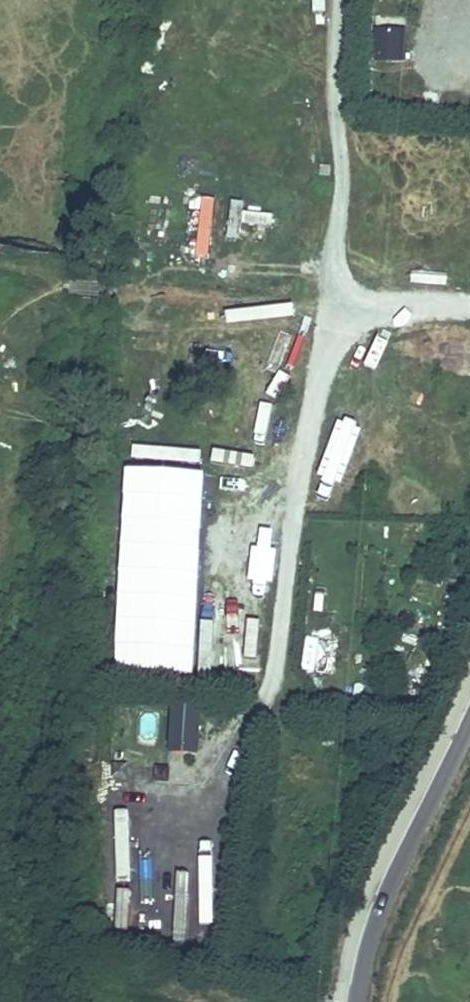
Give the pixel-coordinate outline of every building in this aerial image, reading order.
[(437,78),(435,91),(465,94),(466,81),(437,78)] [(315,639),(313,676),(324,677),(326,640),(315,639)] [(164,753),(197,755),(200,709),(168,707),(164,753)]
